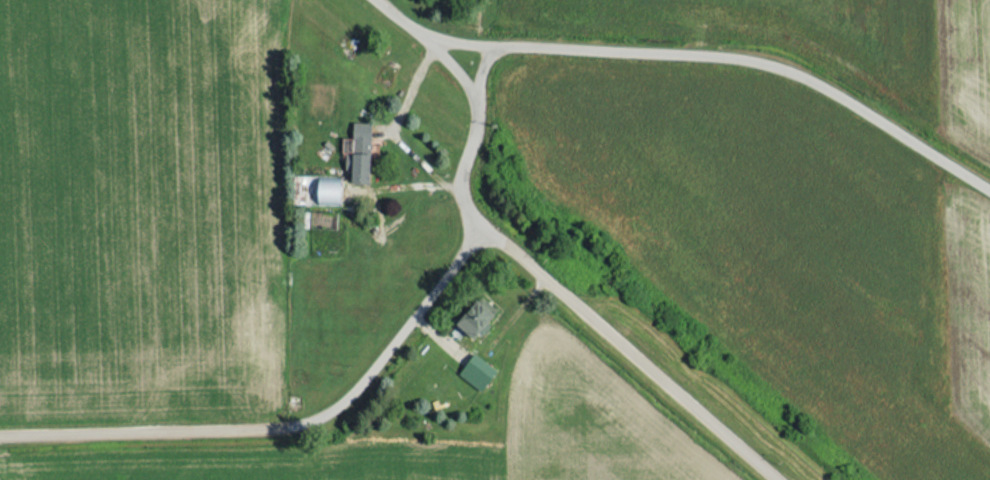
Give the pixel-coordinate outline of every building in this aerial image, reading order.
[(364,184),(366,123),(348,123),(347,139),(338,139),(337,155),(342,155),(342,170),(346,170),(346,184),(364,184)] [(450,324),(469,341),(484,325),(481,322),(491,311),(475,297),(450,324)] [(476,392),(492,371),(469,354),(453,375),(476,392)]
